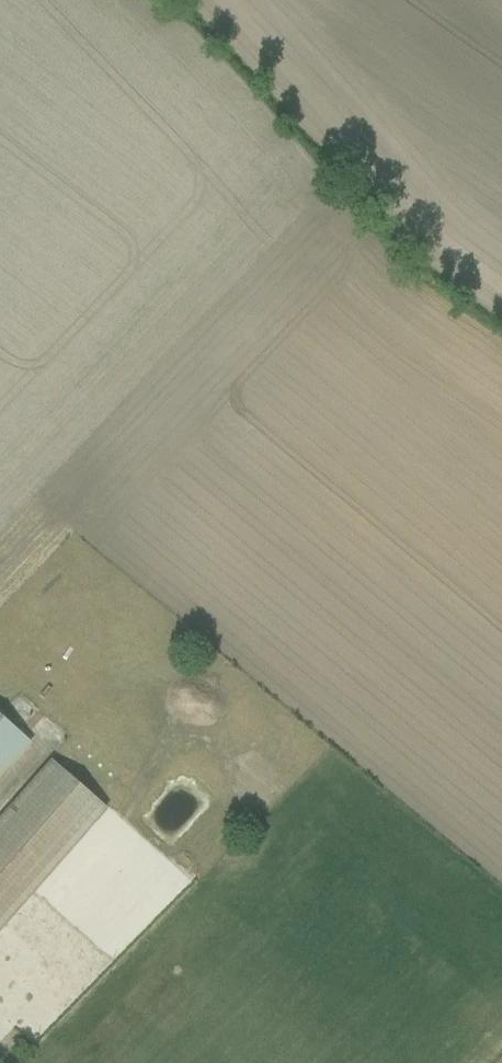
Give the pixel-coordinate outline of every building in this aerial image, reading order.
[(29,741),(0,715),(0,773),(29,741)] [(0,820),(0,928),(106,808),(52,760),(0,820)]
